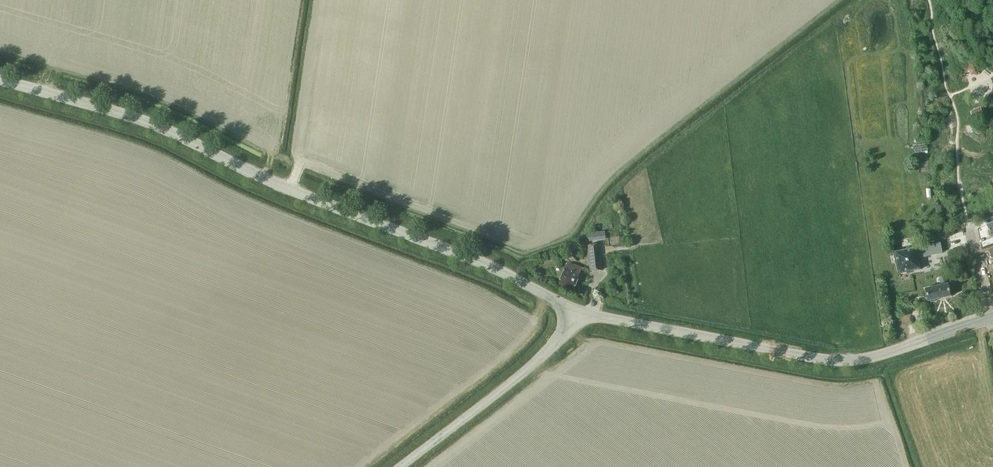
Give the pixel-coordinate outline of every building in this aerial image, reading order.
[(594,240),(610,239),(610,230),(593,231),(594,240)] [(586,245),(589,271),(603,270),(600,243),(586,245)] [(918,258),(935,254),(942,252),(939,243),(919,247),(918,246),(916,247),(915,246),(893,251),(898,274),(920,269),(918,258)] [(952,267),(950,256),(944,257),(946,269),(952,267)] [(581,267),(574,264),(567,262),(565,268),(559,283),(573,289),(579,273),(581,267)] [(947,284),(945,276),(939,278),(941,285),(925,288),(927,301),(950,296),(947,284)]
